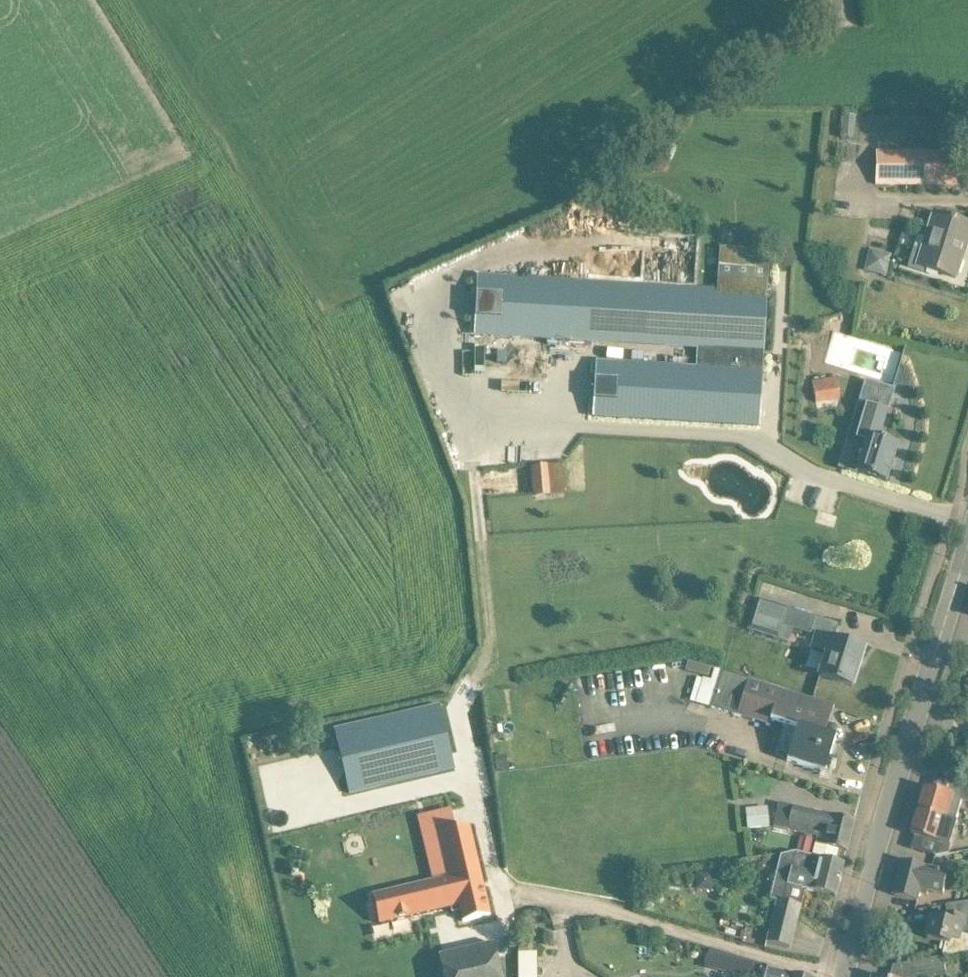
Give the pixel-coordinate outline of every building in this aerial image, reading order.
[(876,185),(936,186),(956,186),(956,152),(876,151),(876,185)] [(922,254),(914,251),(908,271),(923,276),(925,270),(955,279),(967,238),(967,225),(934,215),(922,254)] [(478,279),(475,336),(714,349),(713,369),(595,362),(592,418),(625,420),(650,421),(760,428),(763,368),(767,295),(768,264),(756,264),(757,252),(719,250),(717,292),(478,279)] [(837,379),(819,382),(812,383),(816,403),(840,399),(837,379)] [(857,473),(857,474),(886,483),(897,447),(878,441),(887,411),(867,405),(858,436),(868,439),(862,456),(857,455),(852,471),(857,473)] [(746,450),(746,460),(756,461),(757,450),(746,450)] [(549,468),(533,469),(535,499),(551,498),(549,468)] [(759,601),(749,632),(778,641),(782,628),(787,610),(759,601)] [(816,619),(787,610),(782,628),(792,631),(810,636),(816,619)] [(819,677),(833,682),(852,688),(864,651),(817,636),(812,650),(826,654),(819,677)] [(689,662),(685,671),(708,678),(711,669),(689,662)] [(696,678),(689,702),(694,703),(711,709),(722,672),(714,670),(711,682),(696,678)] [(722,672),(711,709),(770,727),(771,722),(797,730),(794,737),(787,760),(787,762),(806,768),(825,774),(835,741),(824,738),(834,707),(815,701),(722,672)] [(334,730),(350,796),(454,770),(438,704),(334,730)] [(920,810),(956,822),(963,802),(967,803),(967,788),(953,783),(949,794),(927,788),(920,810)] [(779,803),(773,828),(817,838),(812,857),(838,863),(841,851),(847,853),(854,822),(835,817),(779,803)] [(769,827),(767,808),(747,810),(748,829),(769,827)] [(956,822),(920,810),(912,836),(952,848),(959,823),(956,822)] [(452,878),(372,897),(379,925),(459,906),(463,922),(490,916),(469,826),(442,833),(452,878)] [(795,853),(787,886),(804,890),(835,898),(844,865),(838,863),(812,857),(795,853)] [(895,896),(895,897),(918,903),(921,894),(928,896),(929,892),(944,895),(949,874),(927,868),(904,862),(895,896)] [(800,906),(777,901),(766,943),(790,949),(800,906)] [(967,904),(947,907),(949,918),(947,924),(934,920),(928,940),(947,945),(944,958),(967,953),(967,937),(963,935),(967,918),(967,919),(967,904)] [(444,976),(501,976),(493,945),(439,958),(444,976)] [(528,946),(520,946),(520,955),(529,954),(528,946)] [(945,958),(894,967),(892,976),(948,976),(945,958)] [(751,976),(753,976),(756,966),(740,962),(737,973),(751,976)]
